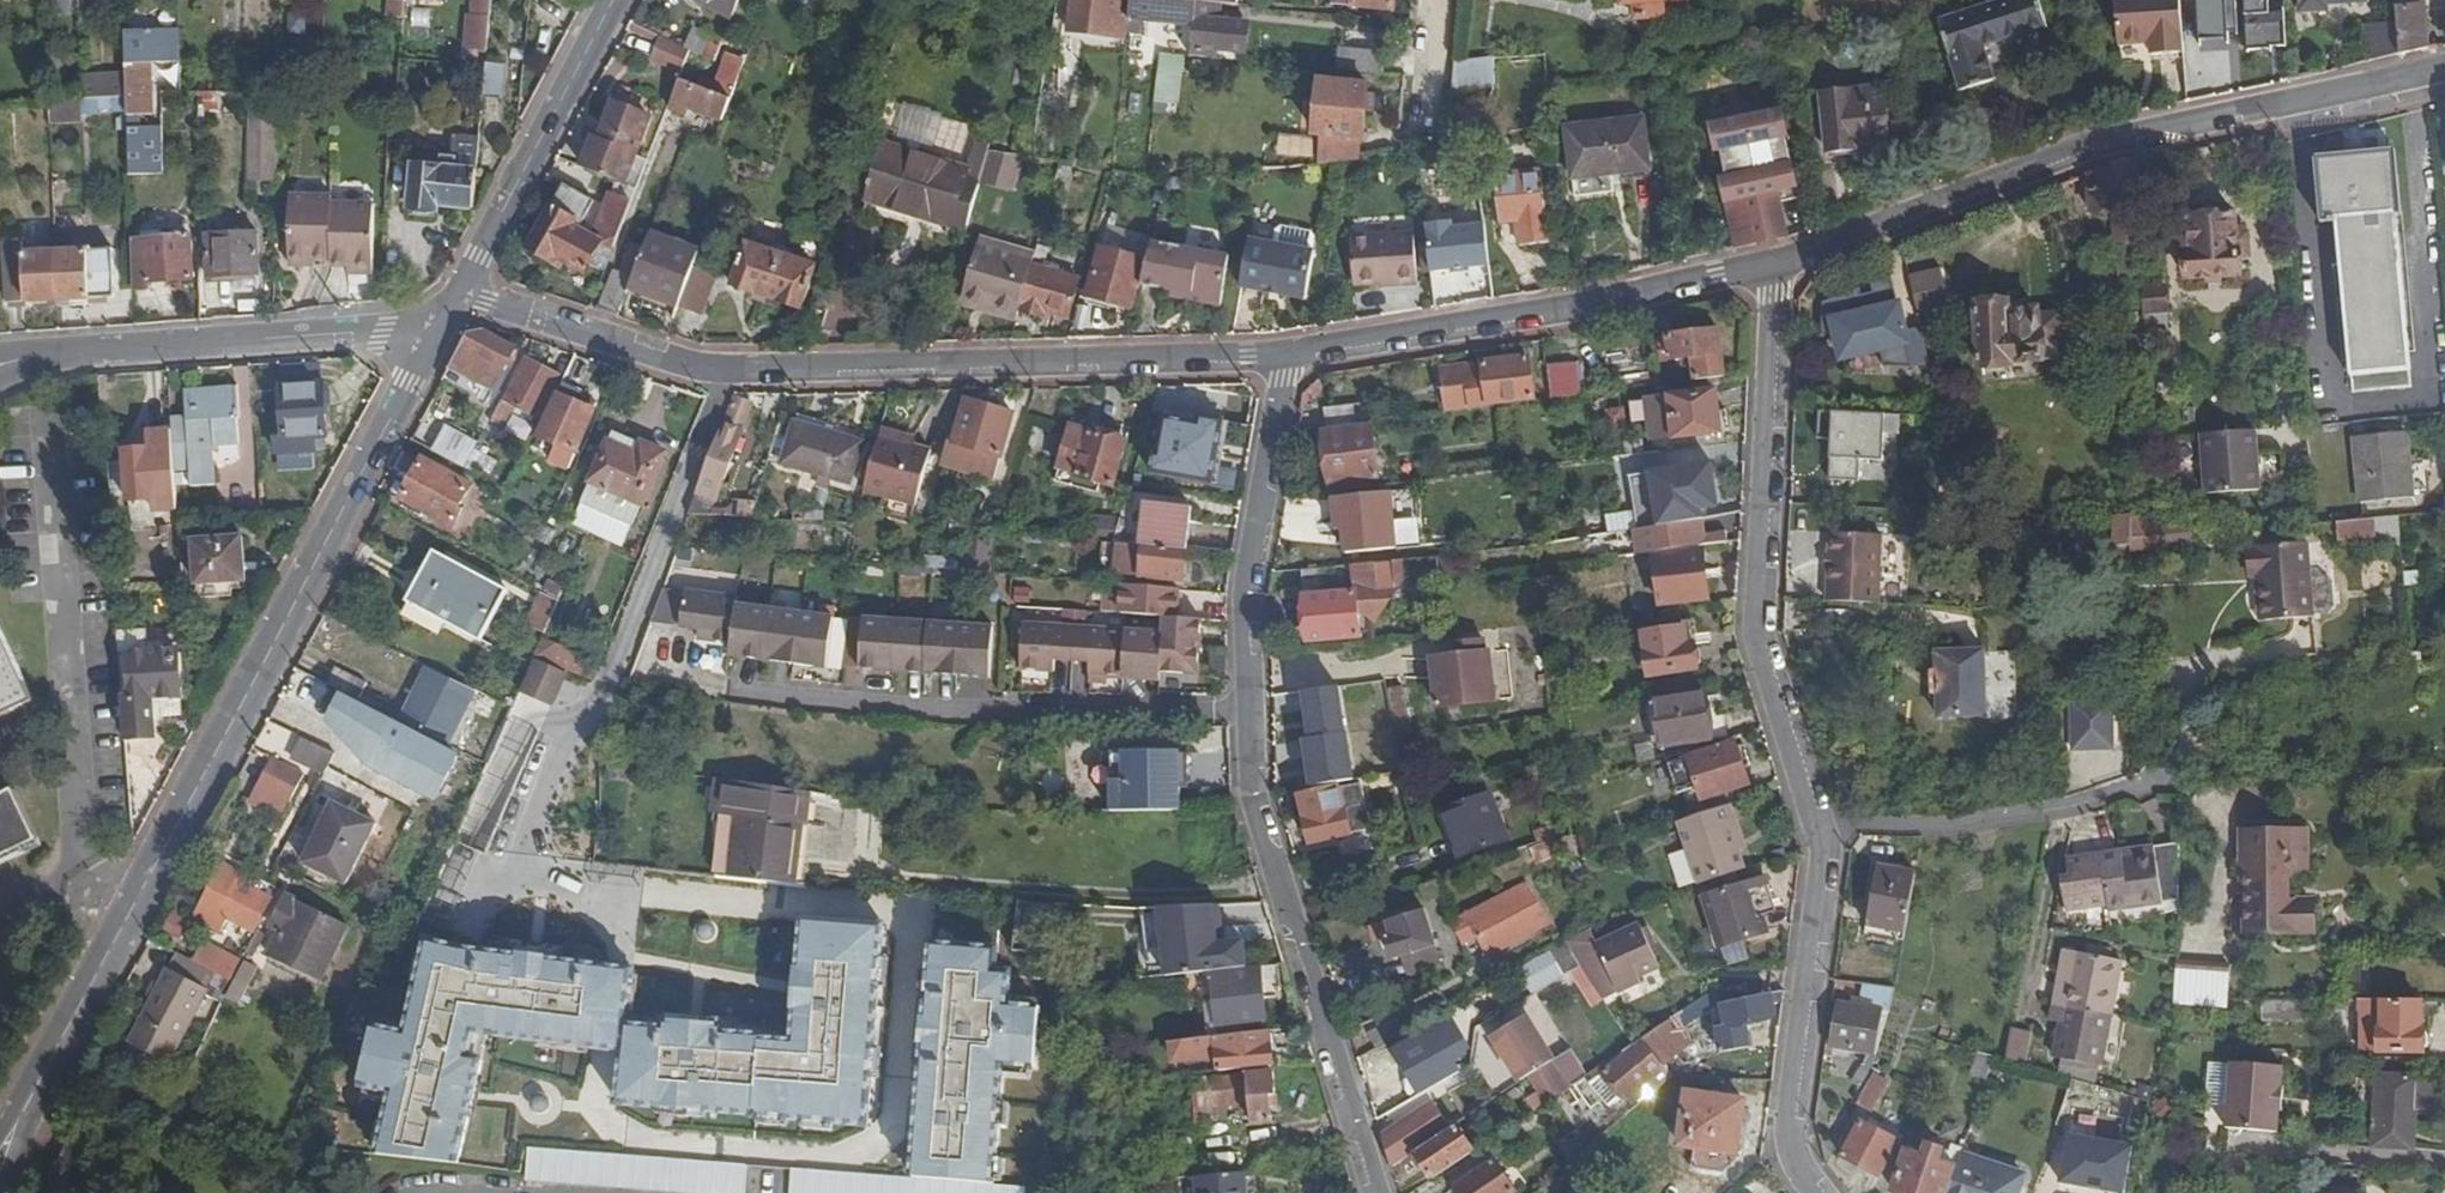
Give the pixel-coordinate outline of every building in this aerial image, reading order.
[(473,15),(470,15),(467,50),(488,52),(492,0),(474,0),(473,15)] [(732,18),(739,0),(699,0),(732,18)] [(1070,31),(1127,38),(1131,0),(1074,0),(1070,31)] [(1129,31),(1142,33),(1144,19),(1195,25),(1192,49),(1217,52),(1217,48),(1247,51),(1249,25),(1220,22),(1221,4),(1175,0),(1133,0),(1129,31)] [(1336,5),(1395,11),(1396,0),(1336,0),(1336,5)] [(1623,5),(1635,4),(1637,20),(1689,14),(1687,0),(1622,0),(1623,5)] [(1939,21),(1961,91),(1995,80),(1984,47),(2048,26),(2039,0),(2005,0),(1939,21)] [(2118,45),(2150,42),(2151,54),(2185,52),(2181,0),(2115,0),(2118,45)] [(2202,27),(2232,25),(2231,19),(2239,18),(2238,0),(2200,0),(2202,27)] [(2300,13),(2329,11),(2328,5),(2370,3),(2370,0),(2299,0),(2300,13)] [(2397,22),(2399,54),(2399,56),(2430,50),(2424,0),(2395,0),(2397,22)] [(2288,44),(2285,2),(2271,3),(2246,5),(2250,48),(2272,46),(2273,45),(2288,44)] [(2397,22),(2366,25),(2369,61),(2399,54),(2397,22)] [(148,35),(126,36),(127,73),(128,97),(128,111),(130,175),(150,174),(149,165),(148,126),(139,126),(138,115),(152,115),(151,79),(151,64),(149,64),(148,35)] [(724,39),(712,35),(704,57),(715,62),(724,39)] [(690,51),(662,37),(653,60),(682,71),(690,51)] [(1217,52),(1192,49),(1192,56),(1216,58),(1217,52)] [(1384,53),(1342,49),(1340,70),(1382,74),(1384,53)] [(304,53),(291,52),(291,66),(304,66),(304,53)] [(1184,57),(1160,54),(1158,75),(1179,77),(1182,77),(1184,57)] [(698,87),(683,81),(675,102),(674,102),(671,109),(687,116),(690,109),(723,122),(746,62),(728,55),(716,84),(702,78),(698,87)] [(1494,58),(1456,61),(1453,94),(1496,86),(1494,58)] [(160,81),(180,82),(180,63),(161,62),(160,81)] [(505,68),(487,66),(484,98),(502,100),(505,68)] [(127,73),(82,76),(83,100),(128,97),(127,73)] [(1179,77),(1158,75),(1155,101),(1175,104),(1179,77)] [(1369,86),(1322,81),(1316,135),(1323,135),(1321,164),(1349,161),(1359,161),(1360,139),(1364,139),(1369,86)] [(1883,88),(1823,94),(1830,154),(1890,147),(1883,88)] [(128,97),(83,100),(83,114),(98,113),(98,110),(115,109),(115,112),(128,111),(128,97)] [(258,97),(257,112),(272,113),(273,99),(258,97)] [(83,100),(50,101),(51,122),(84,121),(83,114),(83,100)] [(649,116),(614,103),(600,141),(595,139),(584,168),(615,181),(637,189),(648,160),(634,155),(649,116)] [(1728,179),(1793,164),(1795,164),(1783,111),(1710,128),(1715,150),(1721,149),(1728,179)] [(257,112),(251,112),(250,178),(277,179),(279,113),(272,113),(257,112)] [(1645,117),(1567,127),(1573,179),(1651,169),(1645,117)] [(968,170),(886,144),(869,200),(951,226),(952,223),(968,228),(981,180),(989,151),(993,139),(979,135),(968,170)] [(1022,156),(989,151),(981,180),(1013,189),(1022,156)] [(2393,152),(2317,159),(2323,220),(2329,219),(2329,223),(2336,223),(2351,375),(2410,369),(2395,213),(2399,213),(2393,152)] [(444,167),(415,164),(411,208),(414,208),(414,214),(435,216),(436,210),(439,211),(439,205),(474,208),(478,170),(455,168),(456,159),(445,158),(444,167)] [(1073,163),(1062,162),(1055,187),(1066,190),(1073,163)] [(1728,179),(1722,180),(1737,248),(1788,237),(1778,191),(1798,186),(1793,164),(1728,179)] [(164,165),(149,165),(150,174),(164,174),(164,165)] [(1542,172),(1495,176),(1500,222),(1518,220),(1521,245),(1549,242),(1542,172)] [(595,201),(564,184),(528,248),(554,263),(557,257),(584,272),(588,265),(601,243),(614,248),(637,189),(615,181),(611,194),(609,194),(597,229),(594,237),(579,229),(583,223),(595,201)] [(333,196),(291,196),(290,266),(309,266),(309,260),(332,260),(332,266),(356,267),(356,274),(374,274),(375,204),(333,204),(333,196)] [(2238,215),(2189,219),(2191,241),(2185,241),(2187,279),(2241,275),(2240,257),(2250,256),(2248,233),(2239,233),(2238,215)] [(1428,271),(1487,264),(1483,220),(1423,226),(1428,271)] [(597,229),(583,223),(579,229),(594,237),(597,229)] [(1281,228),(1280,240),(1317,241),(1317,229),(1281,228)] [(1414,233),(1351,237),(1354,286),(1384,284),(1384,281),(1396,280),(1396,283),(1417,281),(1414,233)] [(258,234),(208,235),(209,276),(260,274),(258,234)] [(700,253),(650,234),(633,278),(630,287),(680,306),(692,272),(700,253)] [(191,236),(132,240),(134,290),(149,289),(148,282),(194,279),(191,236)] [(1315,251),(1250,239),(1242,288),(1306,300),(1315,251)] [(758,248),(747,244),(734,284),(757,293),(755,300),(766,303),(768,296),(782,256),(772,252),(774,246),(760,241),(758,248)] [(24,242),(5,243),(9,303),(59,300),(57,252),(24,254),(24,242)] [(1230,256),(1153,242),(1141,285),(1172,291),(1193,295),(1197,302),(1221,306),(1230,256)] [(604,272),(614,248),(601,243),(588,265),(604,272)] [(1011,252),(981,243),(967,294),(990,301),(992,307),(1019,314),(1032,267),(1036,254),(1013,248),(1011,252)] [(1048,248),(1038,245),(1036,254),(1032,267),(1035,268),(1022,311),(1043,317),(1045,311),(1069,318),(1080,280),(1059,273),(1060,268),(1051,265),(1050,271),(1043,269),(1048,248)] [(1145,259),(1101,248),(1088,296),(1132,308),(1145,259)] [(113,249),(57,252),(59,300),(116,298),(113,249)] [(709,257),(700,253),(692,272),(702,276),(709,257)] [(792,259),(782,256),(768,296),(803,308),(816,267),(805,264),(808,257),(794,253),(792,259)] [(1950,308),(1941,269),(1910,276),(1919,316),(1950,308)] [(633,278),(615,271),(600,310),(618,317),(630,287),(633,278)] [(702,276),(692,272),(680,306),(703,315),(716,281),(702,276)] [(2166,288),(2143,289),(2144,312),(2167,310),(2166,288)] [(1193,295),(1172,291),(1171,297),(1197,302),(1193,295)] [(990,301),(967,294),(963,305),(1017,320),(1019,314),(992,307),(990,301)] [(1824,316),(1834,359),(1906,342),(1896,298),(1824,316)] [(2009,301),(1977,303),(1980,366),(2012,364),(2011,362),(2061,359),(2059,315),(2039,316),(2038,310),(2009,311),(2009,301)] [(2167,313),(2144,314),(2145,329),(2168,328),(2167,313)] [(1719,329),(1669,336),(1672,360),(1694,357),(1697,381),(1725,377),(1719,329)] [(482,330),(469,332),(444,378),(487,401),(516,348),(482,330)] [(1483,362),(1442,368),(1444,384),(1441,384),(1442,393),(1445,392),(1447,409),(1534,398),(1528,356),(1483,362)] [(560,375),(528,358),(505,400),(503,399),(490,422),(505,430),(516,408),(537,418),(560,375)] [(1576,362),(1548,365),(1552,398),(1580,395),(1576,362)] [(2410,369),(2351,375),(2353,393),(2412,387),(2410,369)] [(583,391),(563,382),(556,395),(595,410),(598,403),(581,396),(583,391)] [(324,383),(280,386),(283,414),(277,415),(279,439),(277,439),(278,454),(308,452),(308,445),(315,444),(314,437),(328,436),(324,383)] [(238,389),(185,393),(192,486),(214,485),(214,483),(220,483),(219,469),(213,469),(210,418),(240,416),(238,389)] [(1716,391),(1647,399),(1652,440),(1721,431),(1716,391)] [(595,410),(556,395),(537,435),(557,444),(550,461),(570,469),(595,410)] [(752,404),(736,398),(727,423),(725,423),(699,493),(692,512),(710,514),(715,498),(718,499),(743,431),(742,430),(752,404)] [(1013,413),(966,400),(955,442),(951,441),(944,466),(995,480),(1013,413)] [(1363,422),(1360,405),(1325,410),(1328,426),(1363,422)] [(1893,480),(1895,410),(1837,408),(1835,479),(1893,480)] [(1162,471),(1225,481),(1235,420),(1172,410),(1162,471)] [(1096,424),(1074,418),(1056,481),(1098,493),(1101,482),(1115,486),(1127,441),(1093,432),(1096,424)] [(820,429),(796,422),(783,464),(851,483),(863,442),(837,435),(840,426),(822,421),(820,429)] [(1129,434),(1096,424),(1093,432),(1127,441),(1129,434)] [(1379,478),(1372,424),(1324,430),(1331,484),(1379,478)] [(478,445),(446,427),(432,451),(465,468),(478,445)] [(899,434),(881,429),(865,490),(917,505),(932,450),(913,445),(897,441),(899,434)] [(2255,430),(2201,434),(2206,494),(2260,489),(2255,430)] [(2406,431),(2355,436),(2361,502),(2412,497),(2406,431)] [(915,438),(899,434),(897,441),(913,445),(915,438)] [(637,455),(608,442),(582,503),(632,525),(664,452),(642,443),(637,455)] [(150,449),(126,451),(131,502),(134,502),(135,512),(178,509),(174,445),(150,446),(150,449)] [(1646,471),(1644,453),(1614,457),(1617,475),(1646,471)] [(471,485),(423,459),(401,498),(453,527),(463,509),(459,507),(471,485)] [(1712,462),(1704,464),(1707,485),(1715,483),(1712,462)] [(1704,464),(1665,470),(1674,524),(1699,519),(1697,510),(1719,506),(1715,483),(1707,485),(1704,464)] [(1150,495),(1129,493),(1120,522),(1115,543),(1118,543),(1187,550),(1192,508),(1149,503),(1150,495)] [(1374,494),(1334,499),(1338,531),(1344,530),(1347,554),(1397,548),(1391,496),(1374,498),(1374,494)] [(2133,516),(2116,516),(2116,545),(2133,545),(2133,538),(2165,535),(2165,549),(2165,553),(2195,551),(2193,533),(2191,515),(2156,518),(2133,520),(2133,516)] [(2374,518),(2338,521),(2339,539),(2376,536),(2374,518)] [(1674,524),(1637,530),(1641,554),(1703,544),(1703,546),(1728,542),(1726,532),(1701,535),(1699,519),(1674,524)] [(1090,525),(1089,541),(1115,543),(1120,522),(1097,520),(1090,525)] [(1608,534),(1605,521),(1586,524),(1589,537),(1608,534)] [(1882,534),(1830,532),(1828,600),(1879,603),(1882,534)] [(2165,535),(2133,538),(2133,545),(2133,552),(2165,549),(2165,535)] [(993,537),(970,536),(967,568),(990,570),(993,537)] [(242,538),(195,542),(198,584),(246,581),(242,538)] [(2308,542),(2254,546),(2257,576),(2263,576),(2266,620),(2314,616),(2314,613),(2311,577),(2308,542)] [(1118,545),(1103,543),(1100,571),(1115,573),(1118,545)] [(1187,550),(1118,543),(1118,545),(1115,573),(1124,574),(1125,568),(1142,570),(1142,576),(1183,580),(1187,550)] [(509,590),(435,550),(407,602),(481,642),(509,590)] [(1709,598),(1703,550),(1655,556),(1661,604),(1709,598)] [(1479,556),(1466,558),(1469,577),(1482,576),(1479,556)] [(1403,580),(1401,560),(1353,566),(1356,592),(1304,596),(1308,641),(1361,637),(1359,613),(1365,612),(1376,621),(1403,580)] [(1336,590),(1335,567),(1303,570),(1304,592),(1336,590)] [(2326,576),(2311,577),(2314,613),(2329,612),(2334,606),(2332,581),(2326,576)] [(565,586),(550,579),(544,592),(559,599),(565,586)] [(1179,589),(1124,584),(1122,613),(1166,617),(1177,617),(1179,589)] [(738,599),(664,589),(650,623),(699,630),(698,637),(732,642),(730,656),(827,668),(834,619),(737,606),(738,599)] [(559,600),(541,592),(527,625),(545,633),(559,600)] [(1165,633),(1016,623),(1014,647),(1023,648),(1021,670),(1055,672),(1056,659),(1091,661),(1090,674),(1141,677),(1141,680),(1161,681),(1162,672),(1199,675),(1202,619),(1177,617),(1166,617),(1165,633)] [(994,628),(864,619),(860,669),(991,678),(994,628)] [(37,703),(0,625),(0,720),(37,703)] [(1685,628),(1644,634),(1650,675),(1699,668),(1699,665),(1702,661),(1700,650),(1696,647),(1696,644),(1688,645),(1685,628)] [(147,630),(141,631),(142,653),(166,652),(166,642),(148,643),(147,630)] [(141,631),(118,632),(126,736),(157,734),(154,699),(162,698),(181,697),(178,651),(166,652),(142,653),(141,631)] [(543,639),(536,657),(571,671),(591,679),(599,662),(543,639)] [(1486,652),(1485,641),(1454,644),(1455,656),(1433,659),(1438,707),(1495,700),(1489,652),(1486,652)] [(1985,650),(1937,651),(1938,717),(1987,715),(1985,650)] [(557,705),(571,671),(536,657),(522,691),(557,705)] [(368,683),(336,668),(328,684),(359,700),(368,683)] [(475,691),(429,668),(402,721),(448,744),(475,691)] [(1338,685),(1296,691),(1301,735),(1295,737),(1303,787),(1355,778),(1338,685)] [(1406,688),(1393,690),(1401,736),(1414,733),(1406,688)] [(1705,692),(1654,700),(1661,747),(1713,739),(1705,692)] [(181,697),(162,698),(163,717),(182,715),(181,697)] [(2112,700),(2072,701),(2074,749),(2114,748),(2112,700)] [(458,757),(348,701),(336,723),(382,746),(372,765),(437,797),(458,757)] [(336,753),(303,738),(293,758),(326,774),(336,753)] [(1750,784),(1736,741),(1669,763),(1679,794),(1683,792),(1698,787),(1702,799),(1750,784)] [(1120,751),(1120,781),(1121,809),(1181,808),(1179,750),(1120,751)] [(488,764),(466,754),(461,765),(483,776),(488,764)] [(305,774),(275,758),(260,786),(290,802),(305,774)] [(807,791),(720,779),(713,821),(722,822),(716,876),(795,885),(798,858),(791,857),(795,825),(803,826),(807,791)] [(1555,794),(1549,780),(1537,784),(1542,798),(1555,794)] [(1109,809),(1121,809),(1120,781),(1108,781),(1109,809)] [(1372,828),(1361,784),(1341,789),(1340,786),(1298,796),(1311,845),(1352,835),(1352,833),(1372,828)] [(290,802),(260,786),(251,801),(282,818),(290,802)] [(1702,799),(1698,787),(1683,792),(1687,804),(1702,799)] [(1490,794),(1445,812),(1462,857),(1507,839),(1490,794)] [(0,802),(0,864),(38,846),(14,795),(0,802)] [(378,824),(334,803),(304,863),(347,885),(378,824)] [(1730,805),(1679,822),(1700,884),(1708,882),(1743,870),(1745,869),(1739,851),(1730,824),(1736,822),(1730,805)] [(1745,849),(1736,822),(1730,824),(1739,851),(1745,849)] [(1555,837),(1551,826),(1534,831),(1538,843),(1555,837)] [(2306,832),(2243,832),(2243,876),(2249,876),(2249,885),(2246,885),(2246,932),(2314,931),(2313,901),(2292,902),(2291,875),(2291,853),(2306,853),(2306,832)] [(1579,855),(1573,837),(1559,841),(1563,852),(1566,860),(1579,855)] [(1559,841),(1557,838),(1539,845),(1544,859),(1563,852),(1559,841)] [(2120,852),(2068,859),(2070,877),(2062,878),(2067,911),(2108,905),(2109,911),(2178,901),(2180,843),(2153,847),(2154,856),(2121,860),(2120,852)] [(2153,847),(2120,852),(2121,860),(2154,856),(2153,847)] [(2306,853),(2291,853),(2291,875),(2306,874),(2306,853)] [(222,867),(211,860),(197,886),(209,892),(194,920),(220,934),(228,919),(254,933),(273,898),(260,891),(263,885),(224,864),(222,867)] [(1578,860),(1568,863),(1572,873),(1582,869),(1578,860)] [(1915,873),(1877,866),(1867,925),(1905,932),(1915,873)] [(1743,870),(1708,882),(1712,895),(1748,884),(1743,870)] [(1426,901),(1442,895),(1437,881),(1420,887),(1426,901)] [(1553,923),(1528,883),(1451,922),(1462,944),(1477,936),(1488,957),(1553,923)] [(1712,895),(1704,898),(1720,948),(1769,933),(1753,883),(1748,884),(1712,895)] [(348,925),(285,895),(270,926),(283,931),(270,958),(321,982),(348,925)] [(1184,906),(1153,907),(1153,928),(1177,924),(1185,923),(1184,906)] [(174,911),(164,931),(180,938),(189,918),(174,911)] [(1425,911),(1389,922),(1392,934),(1386,936),(1393,959),(1404,955),(1436,945),(1425,911)] [(1237,915),(1193,922),(1200,969),(1245,962),(1237,915)] [(886,1119),(899,924),(816,918),(808,1033),(646,1022),(641,1102),(886,1119)] [(1185,923),(1177,924),(1185,971),(1200,969),(1193,922),(1185,923)] [(1598,944),(1591,930),(1567,943),(1581,965),(1582,966),(1592,983),(1605,1001),(1642,983),(1640,978),(1661,968),(1640,924),(1598,944)] [(1905,932),(1867,925),(1865,933),(1904,940),(1905,932)] [(266,935),(261,926),(246,954),(253,958),(266,935)] [(624,1045),(632,964),(435,941),(414,1034),(381,1026),(369,1079),(402,1086),(386,1152),(461,1160),(493,1032),(624,1045)] [(1748,942),(1726,947),(1729,964),(1752,959),(1748,942)] [(1004,948),(934,943),(917,1171),(1003,1178),(1012,1064),(1044,1066),(1048,1008),(1016,1005),(1019,968),(1002,967),(1004,948)] [(1567,943),(1555,949),(1568,973),(1581,965),(1567,943)] [(240,963),(203,944),(193,962),(230,981),(240,963)] [(1436,945),(1404,955),(1410,975),(1442,965),(1436,945)] [(2086,954),(2075,952),(2068,987),(2059,985),(2052,1021),(2061,1023),(2054,1058),(2062,1059),(2059,1075),(2096,1082),(2099,1066),(2102,1067),(2122,961),(2110,959),(2112,950),(2088,945),(2086,954)] [(2075,952),(2065,950),(2059,985),(2068,987),(2075,952)] [(258,968),(245,962),(227,997),(240,1003),(258,968)] [(2230,967),(2175,962),(2174,1005),(2226,1009),(2227,999),(2230,967)] [(208,990),(168,969),(130,1044),(170,1064),(208,990)] [(1211,972),(1187,975),(1190,1001),(1215,998),(1218,1025),(1267,1019),(1261,969),(1212,975),(1211,972)] [(1895,988),(1865,984),(1862,1000),(1872,1002),(1871,1009),(1840,1004),(1832,1046),(1868,1052),(1863,1068),(1854,1084),(1865,1090),(1867,1087),(1874,1074),(1871,1073),(1895,988)] [(1721,1002),(1716,989),(1671,1018),(1642,1039),(1664,1066),(1692,1043),(1682,1028),(1721,1002)] [(1783,1000),(1784,991),(1772,994),(1721,1004),(1726,1025),(1717,1026),(1721,1052),(1752,1047),(1748,1028),(1758,1026),(1757,1019),(1776,1015),(1774,1002),(1783,1000)] [(1530,1005),(1526,998),(1485,1023),(1499,1045),(1504,1054),(1521,1080),(1529,1075),(1539,1069),(1557,1096),(1570,1088),(1522,1010),(1530,1005)] [(2304,1000),(2262,1000),(2262,1020),(2304,1020),(2304,1000)] [(2425,1001),(2360,1001),(2359,1011),(2369,1011),(2369,1019),(2361,1019),(2361,1051),(2379,1052),(2424,1052),(2425,1048),(2427,1048),(2429,1046),(2429,1035),(2427,1033),(2425,1033),(2425,1001)] [(1402,1034),(1394,1018),(1369,1032),(1378,1048),(1402,1034)] [(1466,1066),(1444,1026),(1436,1030),(1459,1071),(1466,1066)] [(2033,1033),(2012,1028),(2005,1060),(2026,1064),(2033,1033)] [(1436,1030),(1435,1029),(1403,1047),(1428,1091),(1460,1073),(1459,1071),(1436,1030)] [(1269,1030),(1171,1042),(1173,1058),(1218,1054),(1219,1071),(1273,1066),(1269,1030)] [(1664,1066),(1642,1039),(1634,1045),(1591,1074),(1595,1078),(1606,1068),(1630,1097),(1633,1094),(1638,1099),(1645,1093),(1641,1088),(1666,1068),(1664,1066)] [(1499,1045),(1493,1048),(1499,1057),(1504,1054),(1499,1045)] [(1995,1057),(1980,1052),(1973,1074),(1987,1079),(1995,1057)] [(2283,1066),(2232,1062),(2231,1065),(2228,1105),(2226,1128),(2278,1132),(2280,1110),(2282,1110),(2284,1089),(2281,1089),(2283,1066)] [(2231,1065),(2210,1063),(2207,1104),(2228,1105),(2231,1065)] [(1673,1076),(1666,1068),(1641,1088),(1645,1093),(1648,1097),(1673,1076)] [(1557,1096),(1539,1069),(1529,1075),(1548,1102),(1557,1096)] [(1273,1072),(1216,1077),(1218,1105),(1250,1102),(1252,1123),(1272,1121),(1270,1096),(1276,1095),(1273,1072)] [(1887,1081),(1874,1074),(1867,1087),(1881,1094),(1887,1081)] [(2439,1078),(2378,1074),(2373,1147),(2413,1150),(2416,1111),(2437,1112),(2439,1078)] [(2098,1086),(2072,1079),(2057,1124),(2090,1131),(2096,1100),(2098,1086)] [(2121,1092),(2098,1086),(2096,1100),(2117,1106),(2121,1092)] [(1881,1094),(1867,1087),(1865,1090),(1858,1104),(1871,1111),(1881,1094)] [(1745,1101),(1687,1093),(1680,1146),(1738,1153),(1745,1101)] [(1434,1101),(1382,1135),(1392,1168),(1416,1152),(1452,1128),(1434,1101)] [(1898,1140),(1861,1121),(1842,1157),(1879,1176),(1898,1140)] [(1452,1128),(1416,1152),(1434,1179),(1475,1151),(1457,1124),(1452,1128)] [(97,1141),(75,1132),(65,1156),(86,1165),(97,1141)] [(1571,1136),(1560,1144),(1571,1159),(1582,1151),(1571,1136)] [(1907,1150),(1894,1191),(1900,1192),(1949,1192),(1958,1167),(1941,1161),(1944,1150),(1927,1144),(1924,1155),(1907,1150)] [(1950,1152),(1944,1150),(1941,1161),(1958,1167),(1962,1155),(1964,1148),(1953,1144),(1950,1152)] [(529,1148),(526,1180),(693,1192),(745,1192),(747,1165),(529,1148)] [(1208,1167),(1243,1165),(1242,1151),(1207,1153),(1208,1167)] [(1962,1155),(1958,1167),(1949,1192),(2018,1192),(2023,1175),(1962,1155)] [(1494,1160),(1462,1182),(1470,1192),(1514,1192),(1516,1192),(1494,1160)] [(793,1168),(791,1192),(1026,1192),(1026,1187),(998,1185),(793,1168)] [(1197,1176),(1198,1192),(1247,1192),(1245,1172),(1197,1176)] [(1462,1182),(1456,1186),(1461,1192),(1470,1192),(1462,1182)]
